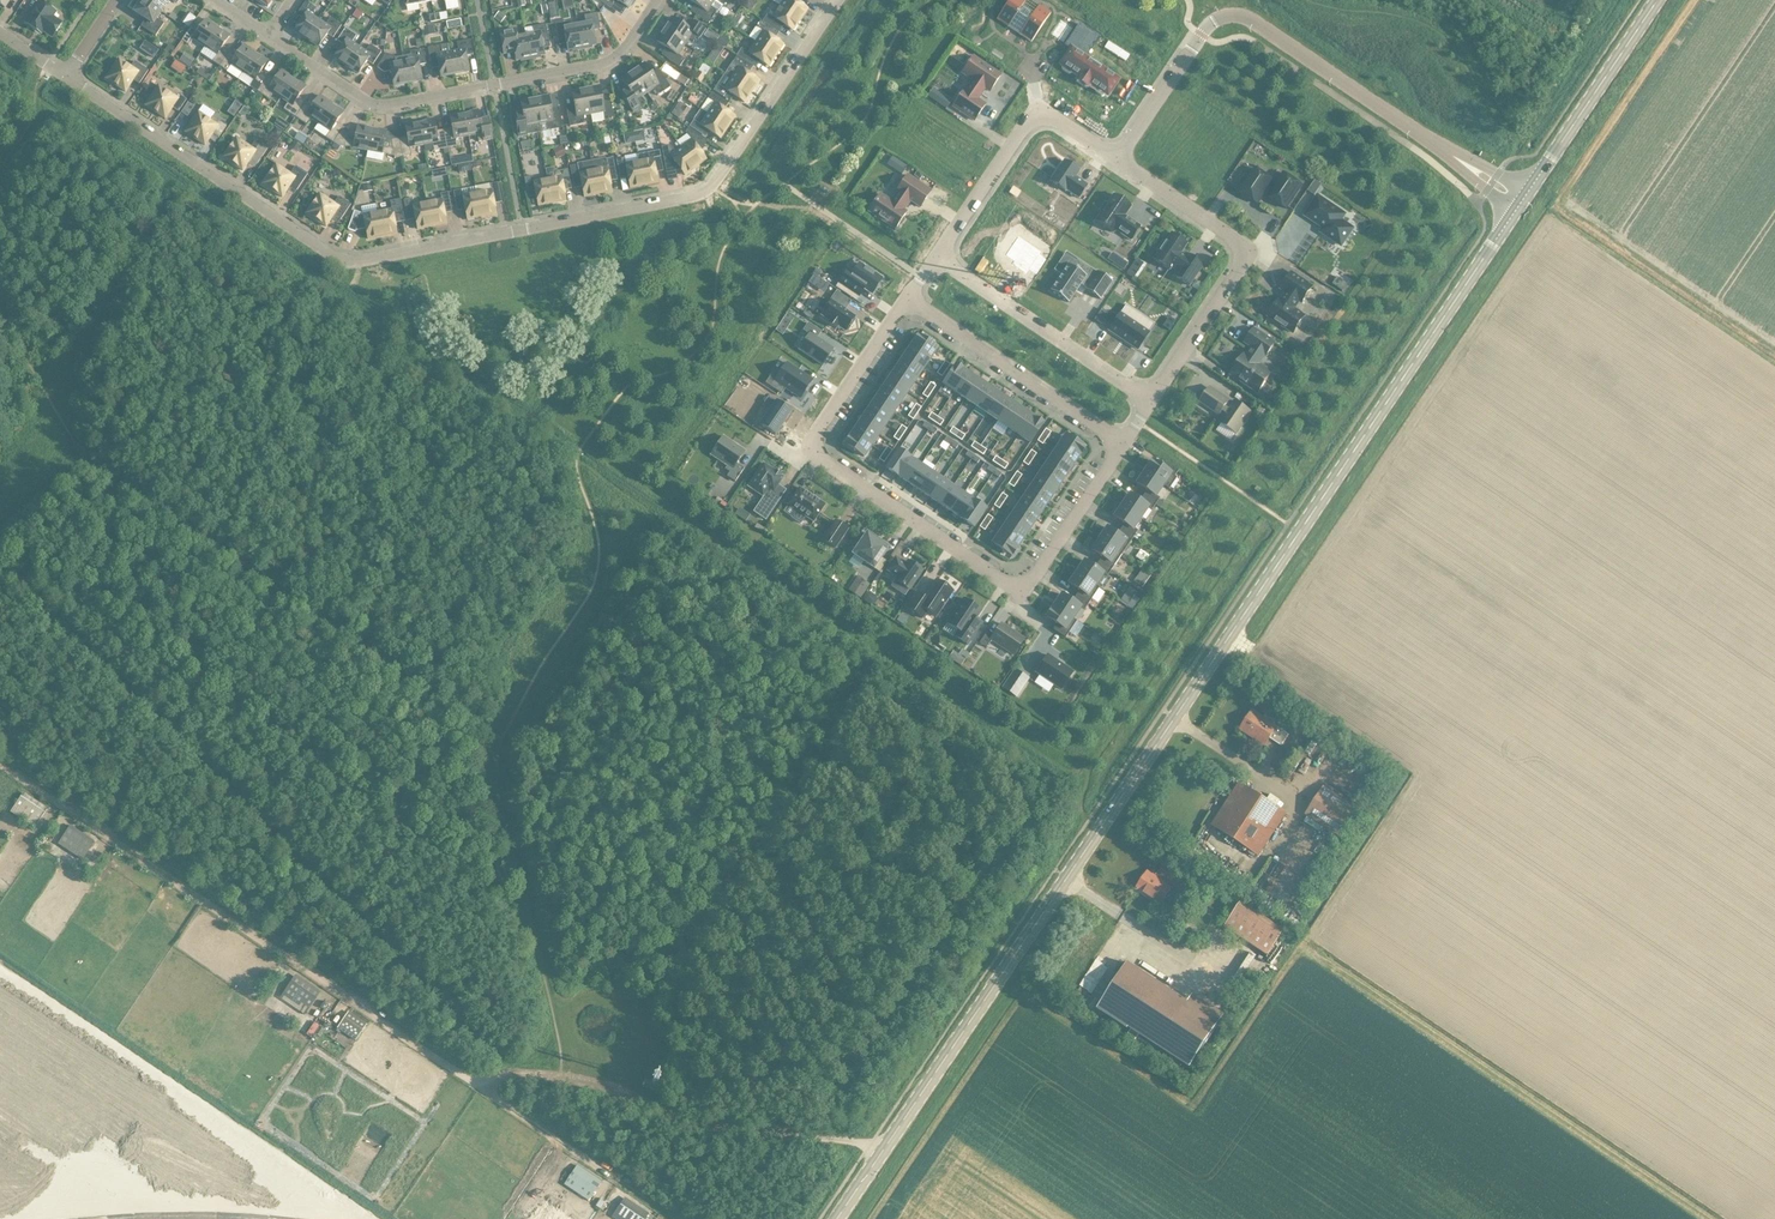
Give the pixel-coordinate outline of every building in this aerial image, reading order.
[(160,12),(142,0),(141,0),(140,2),(138,1),(133,8),(135,9),(133,12),(144,19),(140,26),(155,36),(163,24),(156,19),(160,12)] [(160,12),(168,0),(173,3),(175,0),(142,0),(160,12)] [(621,16),(626,8),(627,9),(629,5),(631,6),(634,0),(597,0),(621,16)] [(713,0),(687,0),(699,8),(694,15),(707,24),(716,11),(718,12),(722,6),(713,0)] [(799,20),(806,9),(793,0),(782,0),(778,6),(799,20)] [(995,19),(1007,27),(1018,34),(1018,35),(1019,35),(1021,32),(1025,35),(1023,38),(1030,42),(1049,13),(1038,6),(1037,6),(1028,0),(1008,0),(995,19)] [(305,39),(317,21),(311,17),(316,9),(304,1),(296,14),(302,18),(293,31),(305,39)] [(54,12),(39,2),(25,22),(35,29),(37,27),(51,36),(60,23),(50,17),(54,12)] [(773,28),(775,30),(778,24),(780,24),(791,31),(799,20),(778,6),(771,17),(766,14),(762,21),(773,28)] [(576,24),(581,49),(591,47),(590,46),(595,45),(592,31),(599,29),(596,13),(583,16),(584,23),(576,24)] [(317,21),(305,39),(317,47),(326,34),(332,38),(340,26),(329,18),(324,26),(317,21)] [(670,18),(663,29),(684,44),(688,38),(695,42),(703,30),(690,21),(686,28),(670,18)] [(192,39),(204,47),(216,28),(211,24),(212,24),(205,19),(196,33),(189,28),(180,41),(188,46),(192,39)] [(581,49),(576,24),(568,26),(567,20),(554,23),(557,37),(564,36),(567,51),(571,50),(571,51),(581,49)] [(754,42),(775,56),(782,45),(768,35),(773,28),(762,21),(761,22),(759,21),(755,27),(761,31),(754,42)] [(547,39),(544,25),(531,27),(523,29),(524,35),(529,59),(539,57),(538,56),(543,55),(540,41),(547,39)] [(216,28),(204,47),(215,55),(211,61),(218,66),(227,53),(220,49),(229,35),(222,31),(222,32),(216,28)] [(345,65),(357,48),(350,43),(355,36),(344,28),(336,41),(342,45),(333,57),(345,65)] [(529,59),(524,35),(516,36),(515,29),(501,32),(504,48),(512,46),(515,61),(519,60),(520,61),(529,59)] [(684,44),(663,29),(655,41),(670,51),(665,58),(678,67),(683,59),(676,55),(684,44)] [(1070,47),(1059,64),(1061,66),(1061,69),(1068,74),(1071,73),(1077,77),(1074,81),(1085,88),(1088,84),(1094,88),(1094,92),(1101,97),(1104,95),(1106,97),(1118,79),(1084,57),(1093,43),(1081,35),(1072,49),(1070,47)] [(450,53),(454,74),(468,71),(465,56),(472,55),(469,40),(456,43),(458,52),(450,53)] [(748,64),(750,66),(754,60),(756,59),(767,67),(775,56),(754,42),(747,53),(740,48),(735,55),(736,56),(748,64)] [(454,74),(450,53),(448,44),(427,48),(430,63),(437,62),(439,77),(454,74)] [(227,53),(218,66),(237,79),(254,54),(249,50),(249,49),(243,45),(234,58),(227,53)] [(357,48),(345,65),(357,73),(366,61),(372,65),(380,52),(369,45),(364,52),(357,48)] [(401,56),(407,83),(421,80),(418,65),(425,64),(422,49),(409,52),(409,54),(401,56)] [(237,79),(256,92),(265,79),(258,74),(267,61),(260,56),(260,57),(254,54),(237,79)] [(392,86),(407,83),(401,56),(393,57),(393,55),(387,56),(384,55),(376,68),(383,72),(390,71),(392,86)] [(730,78),(750,92),(758,81),(744,71),(748,64),(736,56),(731,63),(737,67),(730,78)] [(1000,75),(972,56),(961,73),(971,80),(964,91),(963,90),(952,106),(973,121),(984,105),(976,99),(984,88),(989,91),(1000,75)] [(651,67),(659,71),(663,61),(656,57),(651,67)] [(130,67),(117,58),(104,78),(113,85),(114,84),(117,86),(116,87),(124,92),(132,81),(138,85),(147,71),(133,61),(130,67)] [(632,71),(646,93),(652,89),(656,96),(669,87),(661,74),(653,79),(643,63),(632,71)] [(265,79),(256,92),(268,99),(272,93),(279,98),(292,79),(287,75),(281,70),(272,84),(265,79)] [(640,96),(646,93),(632,71),(620,79),(625,86),(618,91),(632,112),(645,104),(640,96)] [(730,78),(724,73),(712,91),(725,99),(729,93),(743,103),(750,92),(730,78)] [(292,79),(279,98),(287,103),(282,109),(294,117),(302,104),(295,100),(305,86),(298,82),(297,83),(292,79)] [(915,88),(922,94),(929,87),(922,81),(915,88)] [(177,98),(157,85),(144,105),(153,111),(154,110),(157,112),(156,113),(164,119),(171,107),(177,112),(186,100),(179,95),(177,98)] [(584,89),(589,114),(602,111),(604,120),(613,118),(610,103),(602,104),(598,86),(584,89)] [(589,114),(584,89),(570,92),(574,110),(566,111),(569,127),(584,124),(582,115),(589,114)] [(698,107),(704,96),(698,93),(692,104),(698,107)] [(708,100),(701,111),(726,128),(734,117),(719,107),(723,101),(711,93),(707,99),(708,100)] [(302,104),(294,117),(305,125),(310,119),(317,124),(330,104),(325,101),(325,100),(319,96),(309,109),(302,104)] [(547,96),(533,99),(538,124),(545,123),(547,131),(562,128),(559,113),(550,114),(547,96)] [(942,96),(936,104),(944,109),(950,101),(942,96)] [(540,132),(538,124),(533,99),(519,102),(521,111),(513,113),(518,138),(525,136),(525,135),(540,132)] [(330,104),(317,124),(329,131),(325,138),(332,143),(340,130),(333,125),(342,112),(336,107),(335,108),(330,104)] [(480,126),(477,110),(469,112),(469,113),(463,114),(467,136),(476,135),(477,142),(491,139),(488,124),(480,126)] [(726,128),(701,111),(699,110),(688,126),(701,135),(705,129),(719,139),(726,128)] [(197,112),(184,132),(193,138),(194,137),(197,139),(196,140),(203,145),(211,134),(217,138),(225,126),(219,122),(217,125),(209,120),(204,117),(197,112)] [(452,132),(443,133),(446,148),(460,145),(459,138),(467,136),(463,114),(456,115),(456,114),(448,115),(452,132)] [(424,121),(418,122),(422,145),(431,143),(433,151),(446,148),(443,133),(435,135),(432,119),(424,120),(424,121)] [(396,130),(401,157),(410,155),(409,148),(422,145),(418,122),(412,124),(411,123),(404,124),(405,129),(396,130)] [(366,151),(371,128),(364,127),(365,126),(357,125),(354,141),(344,139),(348,135),(340,130),(332,143),(339,147),(340,146),(366,151)] [(679,147),(694,167),(705,160),(697,149),(697,147),(703,138),(687,127),(684,132),(690,140),(679,147)] [(371,128),(366,151),(393,156),(393,158),(401,157),(396,130),(385,133),(385,130),(377,129),(377,130),(371,128)] [(642,129),(632,131),(633,138),(643,136),(642,129)] [(622,133),(623,140),(633,138),(632,131),(622,133)] [(1240,153),(1249,139),(1241,134),(1236,142),(1238,143),(1234,149),(1240,153)] [(254,140),(250,147),(235,137),(221,157),(241,171),(249,159),(256,164),(266,149),(254,140)] [(694,167),(679,147),(673,152),(668,145),(660,147),(665,170),(674,169),(674,166),(676,165),(683,175),(694,167)] [(651,158),(638,161),(642,185),(656,183),(654,170),(655,168),(661,167),(658,151),(650,153),(651,158)] [(612,158),(590,162),(597,194),(610,192),(608,179),(609,177),(616,176),(612,158)] [(642,185),(638,161),(624,164),(623,158),(615,160),(618,175),(624,174),(626,175),(629,188),(642,185)] [(898,161),(893,169),(900,174),(906,166),(898,161)] [(1063,161),(1049,181),(1064,191),(1065,190),(1077,198),(1086,185),(1074,177),(1078,171),(1063,161)] [(583,197),(597,194),(590,162),(568,166),(572,184),(578,183),(580,184),(583,197)] [(294,166),(289,174),(274,164),(261,184),(281,197),(289,186),(296,190),(307,174),(294,166)] [(1301,186),(1282,173),(1274,185),(1271,183),(1272,181),(1254,168),(1238,192),(1257,204),(1265,192),(1268,194),(1267,196),(1285,209),(1301,186)] [(559,176),(546,179),(551,203),(564,201),(562,188),(563,186),(570,185),(567,169),(558,171),(559,176)] [(916,172),(913,176),(918,180),(921,175),(916,172)] [(551,203),(546,179),(532,182),(531,176),(523,178),(526,193),(533,192),(534,193),(537,206),(551,203)] [(878,195),(867,211),(894,229),(905,212),(901,210),(908,200),(919,207),(929,192),(905,176),(895,191),(896,192),(890,202),(878,195)] [(1314,180),(1306,191),(1313,195),(1320,184),(1314,180)] [(476,193),(480,217),(495,214),(492,201),(494,199),(500,198),(497,182),(489,184),(490,190),(476,193)] [(480,217),(476,193),(461,195),(460,190),(452,191),(455,207),(461,206),(463,207),(466,220),(480,217)] [(426,202),(431,226),(445,224),(443,211),(444,209),(450,208),(447,192),(439,194),(440,199),(426,202)] [(338,196),(333,203),(318,193),(305,213),(325,227),(333,215),(340,220),(350,205),(338,196)] [(1101,212),(1094,221),(1112,233),(1114,230),(1130,240),(1139,226),(1123,216),(1130,206),(1112,195),(1106,204),(1104,203),(1099,211),(1101,212)] [(1317,196),(1304,215),(1323,228),(1320,232),(1340,245),(1352,228),(1340,220),(1344,214),(1317,196)] [(390,209),(376,212),(381,236),(395,233),(393,220),(394,219),(403,217),(399,199),(389,201),(390,209)] [(411,199),(402,201),(405,216),(412,215),(414,216),(416,229),(431,226),(426,202),(412,205),(411,199)] [(381,236),(376,212),(361,215),(361,214),(353,211),(346,230),(354,232),(357,226),(362,225),(364,226),(367,239),(381,236)] [(1162,241),(1156,249),(1159,251),(1153,259),(1168,269),(1170,267),(1176,271),(1172,276),(1187,286),(1201,265),(1186,254),(1185,257),(1179,253),(1185,244),(1170,233),(1164,243),(1162,241)] [(1017,236),(1004,256),(1012,261),(1010,264),(1011,265),(1011,266),(1012,266),(1016,268),(1015,269),(1016,269),(1023,273),(1022,273),(1023,274),(1023,273),(1024,274),(1040,252),(1017,236)] [(1119,258),(1114,265),(1122,270),(1127,263),(1119,258)] [(1060,274),(1060,275),(1049,291),(1067,302),(1079,284),(1085,288),(1084,290),(1099,299),(1111,281),(1096,271),(1096,272),(1089,282),(1083,278),(1085,276),(1067,264),(1066,265),(1060,261),(1054,270),(1060,274)] [(847,270),(838,283),(856,294),(860,289),(862,288),(871,294),(881,279),(858,264),(852,273),(847,270)] [(1266,272),(1260,276),(1265,284),(1272,280),(1266,272)] [(1268,316),(1293,333),(1304,316),(1293,309),(1298,300),(1301,302),(1311,286),(1290,272),(1280,288),(1287,293),(1281,301),(1279,299),(1268,316)] [(1195,280),(1191,286),(1197,290),(1201,284),(1195,280)] [(841,308),(847,300),(835,292),(829,301),(830,301),(820,315),(828,321),(827,323),(835,328),(836,326),(844,331),(848,325),(850,326),(854,319),(853,318),(854,316),(844,310),(841,308)] [(1099,324),(1106,314),(1100,309),(1093,320),(1099,324)] [(1148,332),(1119,313),(1108,330),(1136,349),(1148,332)] [(783,317),(780,322),(787,327),(790,322),(783,317)] [(808,334),(798,350),(821,365),(832,349),(816,338),(820,332),(807,323),(802,330),(808,334)] [(1257,392),(1270,373),(1258,365),(1274,343),(1253,328),(1244,342),(1251,347),(1240,363),(1238,362),(1230,374),(1257,392)] [(909,347),(928,360),(936,348),(917,336),(917,335),(909,347)] [(1287,343),(1283,349),(1292,355),(1296,349),(1287,343)] [(928,360),(909,347),(902,357),(921,370),(928,360)] [(1274,349),(1271,354),(1280,360),(1283,355),(1274,349)] [(921,370),(902,357),(894,368),(914,381),(921,370)] [(945,371),(949,365),(944,361),(940,367),(945,371)] [(785,363),(774,379),(774,380),(778,383),(774,389),(780,394),(785,388),(799,398),(811,380),(785,363)] [(953,392),(966,373),(955,365),(954,366),(942,384),(953,392)] [(935,373),(941,377),(945,371),(940,367),(935,373)] [(914,381),(894,368),(887,379),(906,392),(914,381)] [(964,399),(977,380),(966,373),(953,392),(964,399)] [(906,392),(887,379),(880,390),(899,403),(906,392)] [(975,406),(988,387),(977,380),(964,399),(975,406)] [(925,389),(930,392),(934,386),(929,383),(925,389)] [(988,387),(975,406),(985,413),(998,394),(988,387)] [(1235,434),(1250,412),(1234,401),(1231,405),(1227,402),(1228,401),(1208,388),(1199,401),(1219,415),(1220,413),(1224,416),(1219,423),(1235,434)] [(921,395),(926,398),(930,392),(925,389),(921,395)] [(899,403),(880,390),(873,400),(892,413),(899,403)] [(998,394),(985,413),(996,421),(1009,401),(998,394)] [(762,403),(770,408),(759,425),(774,435),(790,412),(767,396),(762,403)] [(892,413),(873,400),(866,411),(885,424),(892,413)] [(1009,401),(996,421),(1007,428),(1020,409),(1009,401)] [(915,404),(911,410),(916,414),(920,408),(915,404)] [(1260,407),(1255,414),(1264,420),(1269,413),(1260,407)] [(1020,409),(1007,428),(1018,435),(1030,416),(1020,409)] [(912,420),(916,414),(911,410),(907,416),(912,420)] [(885,424),(866,411),(858,422),(877,435),(885,424)] [(927,418),(933,422),(936,417),(930,413),(927,418)] [(1030,416),(1018,435),(1029,443),(1041,424),(1042,424),(1030,416)] [(941,421),(936,417),(933,422),(939,426),(942,421),(941,421)] [(877,435),(858,422),(851,433),(870,446),(877,435)] [(900,426),(896,432),(901,435),(905,429),(900,426)] [(948,433),(954,437),(957,432),(952,428),(948,433)] [(1040,435),(1045,439),(1049,432),(1044,429),(1040,435)] [(897,441),(901,435),(896,432),(892,438),(897,441)] [(954,437),(960,441),(963,436),(957,432),(954,437)] [(870,446),(851,433),(843,444),(844,445),(844,444),(863,457),(870,446)] [(1040,435),(1036,441),(1041,445),(1045,439),(1040,435)] [(1057,446),(1076,459),(1084,448),(1083,447),(1064,435),(1057,446)] [(726,477),(734,482),(743,469),(735,464),(744,451),(722,436),(710,455),(726,466),(724,469),(728,473),(726,477)] [(973,442),(970,447),(976,451),(979,446),(973,442)] [(976,451),(982,455),(985,450),(979,446),(976,451)] [(1076,459),(1057,446),(1050,457),(1069,470),(1076,459)] [(887,457),(891,451),(886,447),(882,453),(887,457)] [(885,468),(896,476),(909,457),(898,449),(885,468)] [(1035,454),(1030,450),(1026,457),(1031,460),(1035,454)] [(887,457),(882,453),(878,459),(883,463),(887,457)] [(997,465),(1001,461),(995,456),(991,461),(997,465)] [(907,483),(920,464),(909,457),(896,476),(907,483)] [(1026,457),(1022,463),(1027,466),(1031,460),(1026,457)] [(1050,457),(1042,468),(1061,481),(1069,470),(1050,457)] [(1142,472),(1162,485),(1168,489),(1175,478),(1173,476),(1177,471),(1165,462),(1161,468),(1151,461),(1150,460),(1142,472)] [(1007,465),(1001,461),(997,465),(1003,470),(1007,465)] [(762,463),(746,486),(762,497),(752,512),(764,520),(785,490),(777,485),(783,477),(762,463)] [(918,490),(931,471),(920,464),(907,483),(918,490)] [(1061,481),(1042,468),(1035,478),(1054,491),(1061,481)] [(929,498),(942,478),(931,471),(918,490),(929,498)] [(1011,478),(1016,481),(1021,475),(1015,472),(1011,478)] [(1142,496),(1154,504),(1158,498),(1154,496),(1162,485),(1142,472),(1135,483),(1136,484),(1146,490),(1142,496)] [(929,498),(939,505),(952,486),(942,478),(929,498)] [(1016,481),(1011,478),(1007,484),(1012,488),(1016,481)] [(1054,491),(1035,478),(1028,489),(1047,502),(1054,491)] [(950,512),(963,493),(952,486),(939,505),(950,512)] [(795,511),(790,517),(799,523),(804,517),(812,522),(824,505),(798,488),(786,505),(795,511)] [(1028,489),(1021,500),(1040,513),(1047,502),(1028,489)] [(950,512),(961,519),(974,500),(963,493),(950,512)] [(1006,497),(1001,493),(997,499),(1002,503),(1006,497)] [(1120,505),(1139,518),(1147,507),(1151,510),(1154,504),(1142,496),(1138,501),(1128,495),(1129,494),(1128,494),(1120,505)] [(997,499),(993,506),(998,509),(1002,503),(997,499)] [(985,508),(974,500),(961,519),(972,527),(985,508)] [(1021,500),(1013,511),(1033,524),(1040,513),(1021,500)] [(1139,518),(1120,505),(1112,517),(1113,517),(1123,524),(1119,529),(1132,537),(1135,533),(1136,532),(1132,529),(1139,518)] [(1033,524),(1013,511),(1006,521),(1025,534),(1033,524)] [(986,515),(982,521),(987,524),(992,518),(986,515)] [(834,520),(821,540),(834,548),(847,529),(834,520)] [(987,524),(982,521),(978,527),(983,531),(987,524)] [(1025,534),(1006,521),(999,532),(1018,545),(1025,534)] [(756,524),(753,528),(760,532),(763,529),(756,524)] [(1098,539),(1121,554),(1132,537),(1119,529),(1116,535),(1106,528),(1105,527),(1098,539)] [(1018,545),(999,532),(991,543),(1010,556),(1018,545)] [(887,547),(866,533),(852,554),(872,568),(887,547)] [(1121,554),(1098,539),(1090,550),(1091,551),(1091,550),(1101,557),(1097,562),(1109,571),(1121,554)] [(907,561),(905,565),(903,564),(901,562),(895,558),(886,570),(897,577),(894,580),(907,589),(920,570),(907,561)] [(1075,572),(1094,585),(1102,574),(1105,577),(1109,571),(1097,562),(1093,568),(1083,561),(1084,561),(1083,561),(1075,572)] [(1094,585),(1075,572),(1067,583),(1068,584),(1078,590),(1074,596),(1087,604),(1098,588),(1094,585)] [(951,591),(935,580),(923,598),(914,592),(904,607),(921,618),(926,611),(934,617),(940,608),(941,609),(947,600),(945,599),(951,591)] [(853,581),(847,590),(859,598),(865,590),(853,581)] [(1128,587),(1124,594),(1131,598),(1132,596),(1135,592),(1128,587)] [(865,593),(862,596),(863,600),(869,604),(873,604),(876,601),(875,596),(869,592),(865,593)] [(1087,604),(1074,596),(1071,601),(1061,595),(1060,594),(1053,605),(1072,618),(1079,607),(1083,610),(1087,604)] [(981,623),(974,619),(980,610),(963,599),(946,623),(957,631),(953,636),(967,645),(981,623)] [(1072,618),(1053,605),(1045,617),(1046,617),(1056,624),(1052,629),(1064,638),(1075,621),(1072,618)] [(900,614),(895,621),(902,624),(906,618),(900,614)] [(986,631),(978,643),(985,648),(990,640),(1012,655),(1023,639),(1000,624),(992,635),(986,631)] [(1046,655),(1034,672),(1060,690),(1072,672),(1046,655)] [(1015,697),(1028,678),(1013,668),(1001,687),(1015,697)] [(1280,746),(1288,735),(1276,727),(1251,711),(1239,729),(1263,745),(1268,738),(1280,746)] [(1257,855),(1284,813),(1238,783),(1211,825),(1257,855)] [(1340,838),(1358,810),(1322,787),(1304,815),(1340,838)] [(45,810),(21,793),(9,812),(33,828),(45,810)] [(93,842),(69,826),(57,844),(81,860),(93,842)] [(1159,906),(1171,888),(1179,893),(1188,878),(1165,863),(1159,872),(1150,866),(1134,890),(1159,906)] [(1224,927),(1266,956),(1283,932),(1240,903),(1224,927)] [(1191,947),(1199,935),(1187,927),(1179,939),(1191,947)] [(1157,936),(1170,944),(1174,939),(1160,931),(1157,936)] [(1131,1036),(1136,1029),(1155,1042),(1184,998),(1124,958),(1095,1002),(1127,1024),(1123,1030),(1131,1036)] [(318,994),(293,977),(281,995),(301,1008),(299,1012),(304,1015),(318,994)] [(306,1016),(314,1022),(326,1006),(318,1000),(306,1016)] [(365,1026),(346,1013),(336,1027),(355,1040),(365,1026)] [(9,1068),(1,1062),(0,1063),(0,1082),(9,1068)] [(136,1193),(148,1201),(161,1182),(149,1175),(155,1166),(146,1160),(133,1180),(141,1185),(136,1193)] [(599,1183),(575,1167),(563,1185),(587,1201),(599,1183)] [(161,1182),(148,1201),(160,1210),(165,1202),(173,1207),(187,1187),(178,1181),(172,1190),(161,1182)] [(623,1199),(611,1216),(614,1218),(644,1218),(647,1215),(623,1199)]
